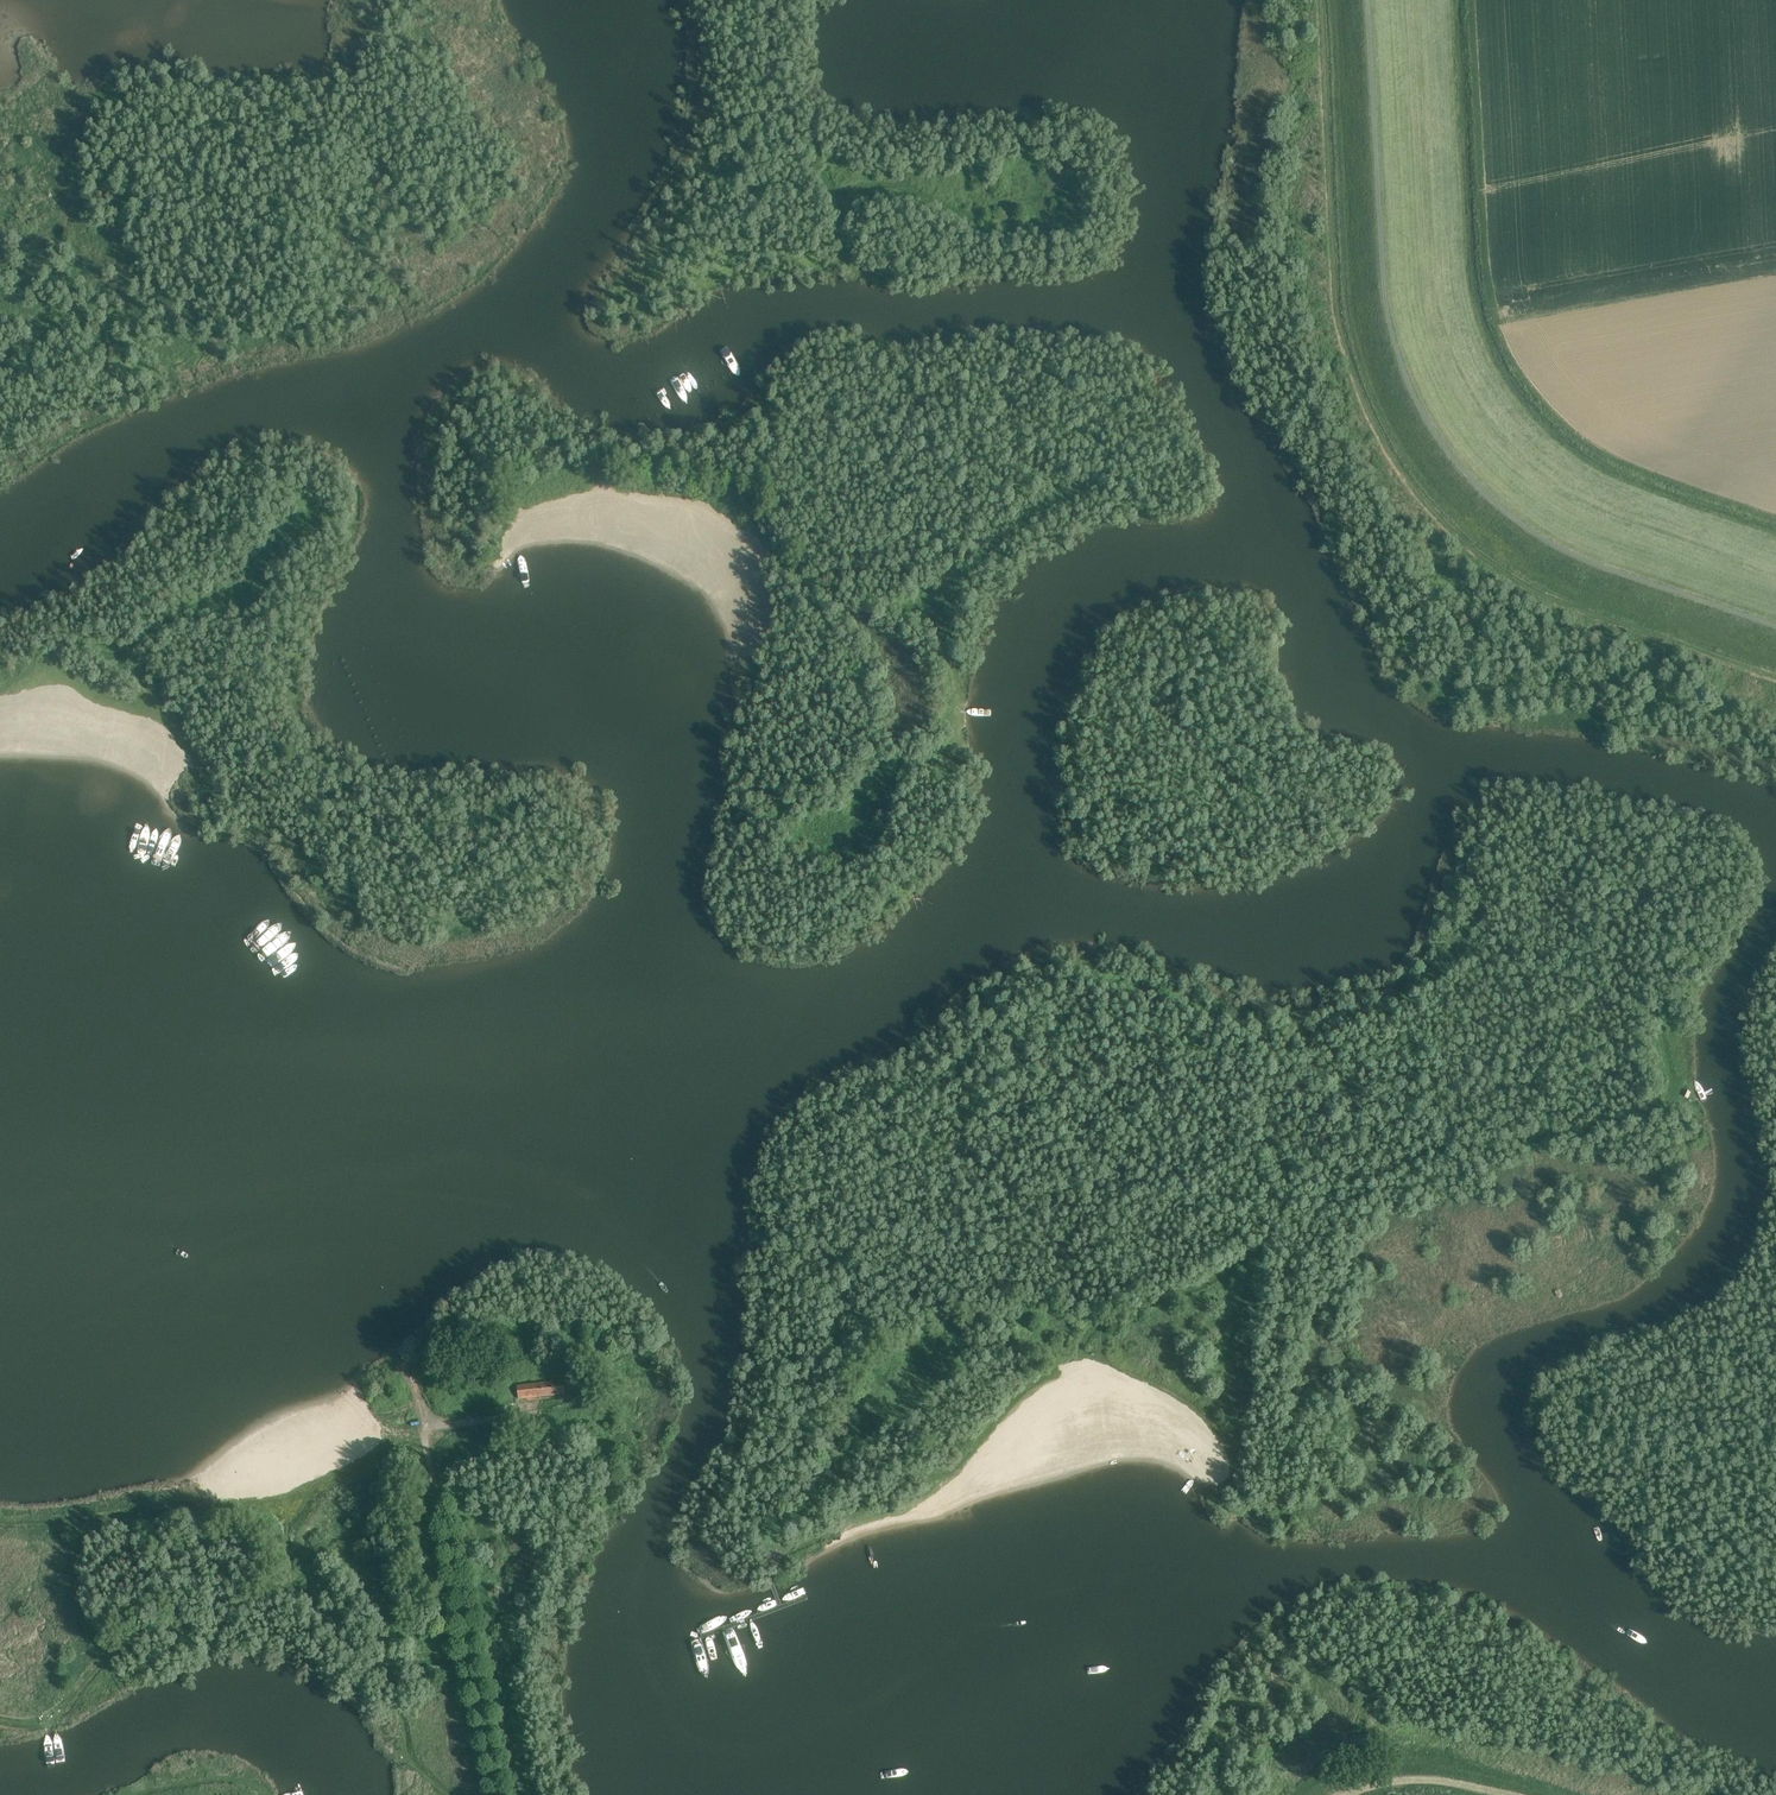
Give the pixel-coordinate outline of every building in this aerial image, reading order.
[(563,1381),(542,1383),(517,1386),(519,1399),(564,1393),(563,1381)]
